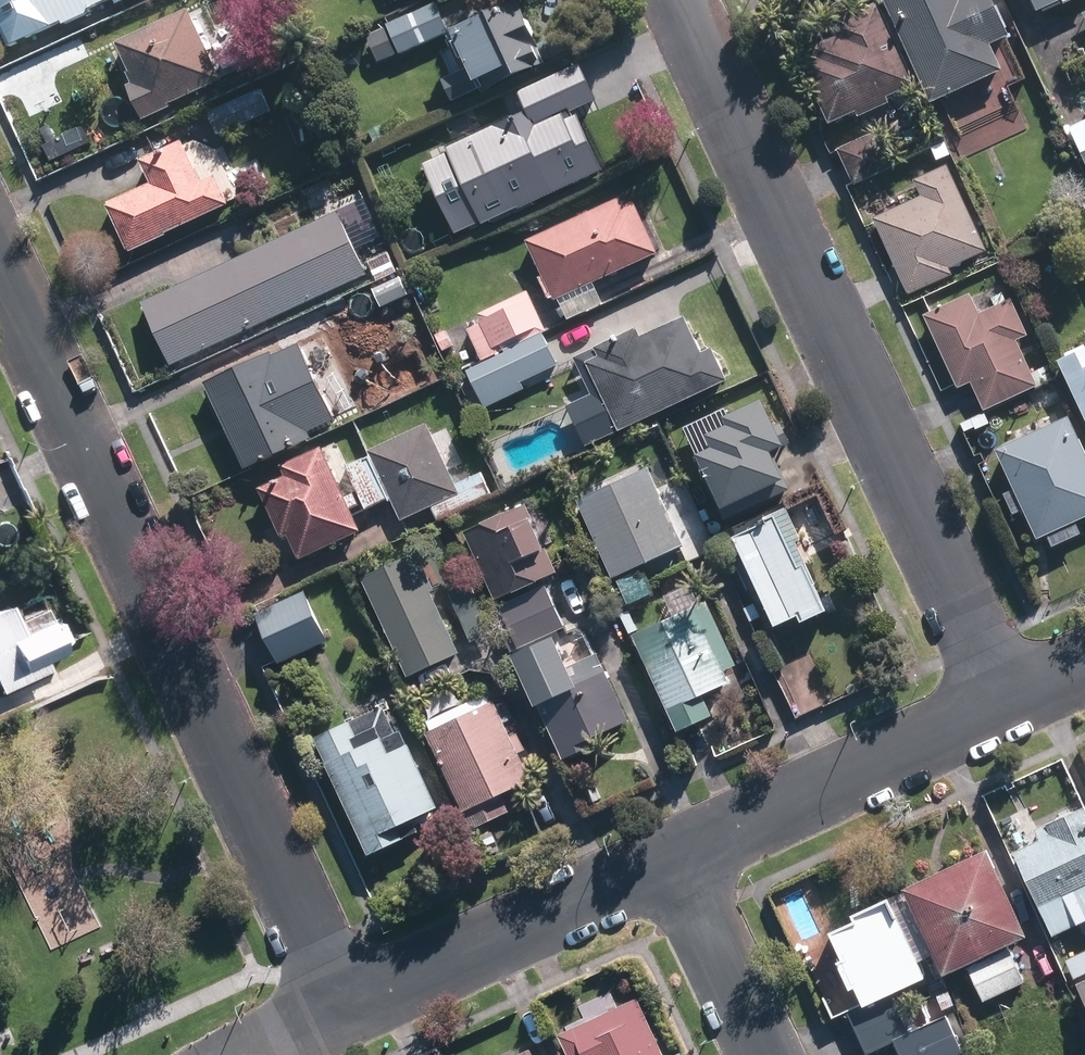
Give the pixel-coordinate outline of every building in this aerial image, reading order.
[(7,46),(108,0),(0,0),(0,30),(7,46)] [(209,5),(203,8),(214,32),(260,10),(255,0),(207,0),(209,5)] [(930,105),(1001,73),(989,47),(1008,39),(990,0),(882,0),(930,105)] [(1031,8),(1050,0),(1027,0),(1031,8)] [(403,57),(450,35),(469,76),(447,86),(457,107),(484,95),(546,66),(516,2),(451,33),(438,5),(389,27),(403,57)] [(882,98),(912,85),(874,2),(825,25),(830,36),(806,47),(811,58),(796,64),(824,125),(851,112),(854,118),(885,104),(882,98)] [(185,10),(113,44),(127,73),(124,75),(128,85),(125,87),(141,122),(168,110),(166,106),(219,81),(185,10)] [(391,47),(387,36),(374,42),(379,52),(391,47)] [(258,91),(206,115),(216,137),(269,113),(258,91)] [(1078,106),(1084,119),(1065,129),(1084,173),(1084,103),(1078,106)] [(563,120),(557,107),(536,117),(532,109),(490,129),(493,136),(480,143),(513,215),(602,173),(575,114),(563,120)] [(474,147),(462,120),(418,140),(431,167),(474,147)] [(381,128),(367,134),(371,144),(385,138),(381,128)] [(874,131),(833,150),(850,186),(891,167),(874,131)] [(162,235),(226,205),(212,177),(199,184),(179,142),(137,162),(147,184),(103,205),(126,254),(163,237),(162,235)] [(984,252),(943,164),(911,180),(919,196),(870,219),(905,296),(950,275),(947,269),(984,252)] [(524,242),(552,303),(556,301),(567,323),(602,306),(592,284),(656,255),(632,203),(623,208),(618,198),(524,242)] [(169,368),(366,276),(337,212),(140,303),(169,368)] [(480,364),(546,333),(527,294),(478,317),(481,324),(465,332),(480,364)] [(975,314),(966,294),(919,316),(953,389),(967,383),(980,411),(1032,387),(1034,389),(1054,379),(1048,365),(1029,374),(1013,341),(1025,335),(1007,299),(975,314)] [(327,310),(281,331),(290,351),(337,330),(327,310)] [(616,433),(725,382),(711,350),(699,355),(681,318),(638,338),(634,331),(573,360),(606,431),(614,427),(616,433)] [(543,336),(464,373),(481,410),(523,392),(519,383),(556,366),(543,336)] [(1051,361),(1084,432),(1084,344),(1051,361)] [(202,384),(242,472),(308,441),(282,384),(298,376),(284,346),(202,384)] [(696,457),(727,523),(793,493),(775,452),(792,445),(783,426),(774,430),(761,401),(723,418),(727,427),(704,437),(711,450),(696,457)] [(1032,540),(1042,535),(1048,549),(1077,535),(1072,523),(1084,517),(1084,457),(1065,415),(990,450),(1032,540)] [(366,452),(400,523),(429,509),(437,523),(491,498),(480,474),(454,486),(425,424),(366,452)] [(360,532),(320,447),(279,466),(284,477),(258,489),(281,538),(286,536),(298,561),(360,532)] [(384,497),(363,453),(340,465),(361,508),(384,497)] [(663,499),(650,469),(578,503),(615,582),(686,549),(684,546),(701,538),(680,492),(663,499)] [(703,490),(695,494),(702,508),(710,504),(703,490)] [(496,603),(559,576),(528,505),(465,533),(496,603)] [(777,521),(735,541),(777,630),(800,619),(803,626),(827,615),(804,567),(800,569),(777,521)] [(362,581),(408,680),(460,656),(432,595),(436,593),(418,555),(362,581)] [(516,653),(570,628),(551,587),(498,612),(516,653)] [(326,589),(257,622),(269,646),(338,613),(326,589)] [(761,614),(755,599),(743,604),(750,618),(761,614)] [(6,603),(0,606),(0,690),(46,668),(42,660),(62,651),(60,647),(71,642),(60,619),(50,623),(47,619),(19,632),(6,603)] [(703,613),(641,641),(676,717),(686,740),(719,725),(709,702),(737,689),(703,613)] [(633,722),(601,653),(568,669),(555,641),(518,658),(566,761),(611,740),(608,734),(633,722)] [(515,739),(497,701),(427,735),(464,814),(466,813),(474,830),(511,813),(503,796),(535,781),(522,754),(530,750),(522,735),(515,739)] [(325,766),(368,857),(420,833),(415,821),(438,810),(403,733),(383,743),(377,731),(357,740),(350,723),(315,739),(326,765),(325,766)] [(1082,806),(1032,829),(1037,840),(1011,852),(1050,936),(1084,921),(1084,923),(1084,812),(1082,806)] [(987,848),(903,886),(943,974),(1028,935),(987,848)] [(924,977),(887,897),(851,914),(853,919),(828,930),(841,957),(835,960),(847,987),(853,985),(862,1003),(847,1009),(867,1052),(893,1040),(900,1054),(966,1054),(947,1014),(917,1027),(915,1022),(907,1025),(892,991),(924,977)] [(1010,947),(968,966),(983,1000),(1026,981),(1010,947)] [(1084,973),(1084,951),(1064,960),(1066,965),(1059,968),(1064,979),(1071,976),(1072,979),(1084,973)] [(1074,983),(1084,1008),(1084,978),(1074,983)] [(953,1005),(947,990),(935,996),(942,1010),(953,1005)] [(639,997),(559,1034),(569,1054),(666,1054),(639,997)]
